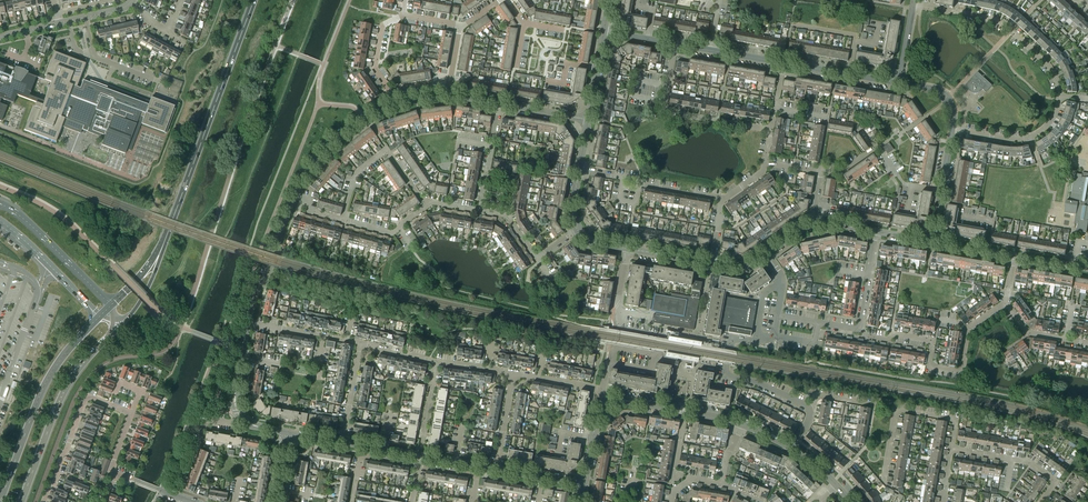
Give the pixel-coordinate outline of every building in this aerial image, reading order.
[(19,10),(17,0),(11,2),(13,12),(12,12),(13,15),(15,15),(15,11),(19,10)] [(23,0),(18,0),(17,0),(19,10),(24,9),(25,9),(23,0)] [(474,9),(468,0),(463,4),(468,11),(469,12),(474,9)] [(475,0),(468,0),(474,9),(479,5),(475,0)] [(631,0),(621,0),(618,13),(619,13),(619,15),(626,25),(628,25),(628,26),(646,30),(648,19),(628,16),(628,14),(629,14),(631,0)] [(995,11),(998,0),(989,0),(990,0),(988,9),(994,11),(995,11)] [(1000,13),(1004,5),(1003,4),(1004,1),(1000,0),(998,0),(995,11),(998,12),(1000,13)] [(1066,3),(1063,0),(1061,0),(1055,6),(1060,10),(1066,3)] [(1005,16),(1010,8),(1005,5),(1006,2),(1004,1),(1003,4),(1004,5),(1000,13),(1002,14),(1005,16)] [(13,12),(11,2),(5,3),(7,13),(12,12),(13,12)] [(534,7),(533,6),(530,2),(522,8),(525,13),(526,12),(534,7)] [(198,13),(200,7),(192,3),(189,10),(198,13)] [(468,11),(463,4),(462,3),(461,3),(462,4),(460,6),(453,5),(452,15),(458,16),(459,12),(461,13),(462,15),(468,11)] [(1064,14),(1071,7),(1066,3),(1060,10),(1064,14)] [(498,14),(507,9),(503,4),(495,9),(498,14)] [(540,21),(542,11),(536,10),(534,7),(535,6),(534,6),(533,6),(534,7),(526,12),(530,17),(532,16),(534,16),(534,20),(540,21)] [(1069,18),(1075,11),(1071,7),(1064,14),(1069,18)] [(1010,19),(1016,12),(1015,11),(1010,8),(1005,16),(1007,16),(1010,19)] [(1017,25),(1024,18),(1022,16),(1017,12),(1019,10),(1017,8),(1015,11),(1016,12),(1010,19),(1015,23),(1017,25)] [(510,14),(507,9),(498,14),(502,20),(510,14)] [(195,19),(198,13),(189,10),(187,16),(195,19)] [(1073,22),(1080,15),(1075,11),(1069,18),(1073,22)] [(504,25),(513,19),(514,19),(510,14),(502,20),(505,24),(504,25)] [(492,24),(486,15),(481,19),(487,27),(492,24)] [(1078,26),(1084,20),(1080,15),(1073,22),(1078,26)] [(193,25),(195,19),(187,16),(185,22),(193,25)] [(659,28),(661,18),(654,17),(653,27),(659,28)] [(1030,24),(1029,23),(1024,18),(1017,25),(1018,25),(1024,31),(1030,24)] [(487,27),(481,19),(476,22),(482,31),(487,27)] [(514,29),(514,27),(517,25),(513,19),(504,25),(505,26),(506,25),(508,28),(507,34),(517,36),(518,29),(514,29)] [(1087,24),(1087,23),(1084,20),(1078,26),(1082,30),(1087,24)] [(138,30),(136,21),(129,22),(131,31),(138,30)] [(707,32),(709,22),(703,21),(701,31),(707,32)] [(882,66),(890,61),(892,59),(893,57),(894,57),(900,22),(890,21),(883,58),(882,58),(882,57),(855,52),(854,62),(880,67),(880,66),(882,66)] [(1028,35),(1037,26),(1033,23),(1031,21),(1029,23),(1030,24),(1024,31),(1028,35)] [(131,31),(129,22),(123,24),(125,33),(126,36),(132,34),(131,31)] [(191,32),(193,25),(185,22),(182,28),(191,32)] [(482,31),(476,22),(471,26),(472,27),(477,35),(482,31)] [(594,30),(595,24),(585,22),(584,29),(594,30)] [(125,33),(123,24),(116,25),(118,34),(125,33)] [(408,33),(410,27),(396,24),(395,30),(408,33)] [(118,34),(116,25),(110,27),(112,36),(118,34)] [(733,30),(734,27),(727,26),(726,36),(731,37),(733,30)] [(1033,39),(1039,32),(1038,31),(1040,29),(1037,26),(1028,35),(1033,39)] [(112,36),(110,27),(103,28),(105,37),(112,36)] [(474,37),(477,35),(472,27),(466,31),(468,33),(468,35),(464,35),(463,41),(473,43),(474,37)] [(105,37),(103,28),(97,30),(99,39),(105,37)] [(188,38),(191,32),(182,28),(180,35),(188,38)] [(1037,43),(1043,36),(1044,36),(1046,34),(1042,31),(1040,29),(1038,31),(1039,32),(1033,39),(1037,43)] [(452,39),(453,33),(443,31),(442,38),(452,39)] [(743,43),(744,32),(738,31),(736,42),(743,43)] [(146,45),(151,37),(145,33),(140,41),(146,45)] [(48,51),(52,39),(47,37),(47,38),(42,36),(41,39),(39,39),(38,39),(37,40),(36,40),(34,46),(37,47),(36,52),(44,55),(46,50),(48,51)] [(1041,47),(1048,40),(1047,40),(1044,36),(1043,36),(1037,43),(1041,47)] [(152,48),(157,40),(151,37),(146,45),(152,48)] [(1052,45),(1052,44),(1049,41),(1051,39),(1049,38),(1047,40),(1048,40),(1041,47),(1046,51),(1052,45)] [(784,50),(786,40),(780,39),(778,49),(784,50)] [(157,53),(162,43),(157,40),(152,48),(151,50),(157,53)] [(1050,55),(1057,49),(1056,48),(1058,46),(1054,42),(1052,44),(1052,45),(1046,51),(1050,55)] [(163,57),(168,46),(162,43),(157,53),(163,57)] [(631,56),(633,46),(627,44),(611,55),(610,62),(620,63),(622,60),(627,56),(631,56)] [(170,57),(174,49),(168,46),(163,57),(164,54),(170,57)] [(1055,60),(1062,54),(1057,49),(1059,47),(1058,46),(1056,48),(1057,49),(1050,55),(1055,60)] [(176,61),(180,53),(174,49),(170,57),(176,61)] [(151,97),(149,101),(108,85),(103,97),(76,87),(85,64),(54,52),(45,76),(46,76),(44,80),(51,82),(44,101),(29,96),(36,77),(27,73),(28,72),(26,71),(24,70),(21,69),(19,68),(17,68),(15,67),(15,69),(13,68),(9,79),(2,77),(6,66),(0,63),(0,101),(1,99),(13,103),(16,95),(35,102),(34,107),(33,106),(24,130),(56,142),(64,119),(66,119),(63,127),(80,134),(82,130),(104,138),(101,145),(125,154),(126,149),(131,151),(141,124),(164,133),(166,128),(167,129),(175,109),(173,108),(174,106),(151,97)] [(660,65),(662,55),(656,54),(654,64),(660,65)] [(1058,65),(1066,59),(1065,58),(1062,54),(1055,60),(1058,65)] [(1070,65),(1067,60),(1069,59),(1068,57),(1065,58),(1066,59),(1058,65),(1061,70),(1070,65)] [(447,69),(448,62),(438,61),(437,67),(447,69)] [(510,71),(512,65),(501,63),(500,69),(510,71)] [(1072,72),(1072,71),(1070,65),(1061,70),(1063,74),(1064,75),(1072,72)] [(733,78),(735,68),(729,66),(727,76),(733,78)] [(582,96),(587,70),(577,68),(576,70),(572,97),(570,97),(570,96),(544,91),(542,101),(568,106),(568,105),(570,105),(578,100),(581,98),(581,96),(582,96)] [(431,80),(430,73),(430,69),(423,70),(425,81),(431,80)] [(1075,78),(1073,73),(1076,72),(1075,70),(1072,71),(1072,72),(1064,75),(1065,79),(1066,81),(1075,78)] [(407,84),(406,73),(400,74),(397,72),(398,71),(397,71),(391,79),(397,83),(399,81),(401,81),(401,85),(407,84)] [(359,83),(367,77),(364,72),(356,77),(359,83)] [(992,85),(988,82),(978,72),(962,88),(966,92),(968,90),(971,92),(972,93),(974,94),(975,94),(977,93),(978,93),(980,92),(982,89),(986,92),(992,85)] [(176,100),(182,82),(162,75),(160,81),(170,84),(165,96),(176,100)] [(362,87),(370,81),(367,77),(359,83),(362,87)] [(768,88),(770,78),(764,77),(763,83),(762,83),(762,87),(768,88)] [(774,89),(776,79),(770,78),(768,88),(774,89)] [(1076,84),(1075,78),(1066,81),(1066,83),(1067,87),(1076,85),(1076,84)] [(476,90),(478,80),(472,79),(470,89),(476,90)] [(365,91),(374,86),(370,81),(362,87),(365,91)] [(1077,93),(1076,86),(1079,86),(1079,84),(1076,84),(1076,85),(1067,87),(1067,88),(1067,93),(1077,93)] [(839,96),(841,86),(835,85),(833,95),(839,96)] [(369,96),(377,90),(374,86),(365,91),(369,96)] [(372,101),(380,95),(377,90),(369,96),(372,101)] [(540,101),(542,91),(535,90),(534,100),(540,101)] [(893,106),(895,96),(889,95),(887,105),(893,106)] [(915,107),(911,101),(908,104),(907,102),(907,99),(901,98),(899,108),(899,107),(903,108),(906,113),(915,107)] [(717,112),(719,102),(713,101),(711,111),(717,112)] [(727,114),(729,104),(722,102),(721,112),(727,114)] [(1078,110),(1079,104),(1067,102),(1066,108),(1075,110),(1075,109),(1078,110)] [(612,111),(613,105),(603,103),(602,109),(601,109),(611,111),(612,111)] [(910,117),(918,111),(915,107),(906,113),(910,117)] [(1076,117),(1078,111),(1078,110),(1075,109),(1075,110),(1066,108),(1064,113),(1064,114),(1073,117),(1073,116),(1076,117)] [(479,121),(480,115),(481,111),(474,110),(473,120),(478,121),(479,121)] [(420,121),(416,111),(410,113),(414,123),(420,121)] [(922,117),(918,111),(910,117),(913,123),(922,117)] [(414,123),(410,113),(405,115),(408,125),(414,123)] [(1075,119),(1076,117),(1073,116),(1073,117),(1064,114),(1062,117),(1061,119),(1070,123),(1072,118),(1075,119)] [(408,125),(405,115),(399,117),(402,127),(408,125)] [(484,126),(486,116),(480,115),(479,121),(478,121),(478,125),(484,126)] [(609,123),(610,117),(600,115),(599,121),(609,123)] [(402,127),(399,117),(393,119),(397,129),(402,127)] [(397,129),(393,119),(388,121),(391,130),(397,129)] [(507,130),(509,120),(503,119),(501,129),(507,130)] [(1070,123),(1061,119),(1060,122),(1058,124),(1066,129),(1067,128),(1070,123)] [(391,130),(388,121),(382,123),(385,132),(391,130)] [(928,126),(925,121),(916,127),(920,132),(928,126)] [(385,132),(382,123),(376,125),(379,134),(385,132)] [(852,131),(853,124),(847,123),(845,133),(851,134),(852,135),(855,133),(854,131),(852,131)] [(574,141),(569,134),(563,125),(556,124),(555,134),(559,136),(562,142),(563,146),(573,148),(574,141)] [(1066,129),(1058,124),(1057,126),(1055,129),(1062,135),(1066,130),(1068,132),(1069,130),(1067,128),(1066,129)] [(608,133),(609,126),(599,125),(598,131),(608,133)] [(823,133),(824,127),(815,125),(813,131),(823,133)] [(923,137),(932,131),(928,126),(920,132),(923,137)] [(376,136),(370,128),(365,132),(371,140),(376,136)] [(1062,135),(1055,129),(1054,130),(1051,133),(1057,140),(1058,139),(1062,135)] [(857,142),(865,136),(862,131),(857,135),(855,133),(852,135),(857,142)] [(935,147),(936,140),(933,140),(932,138),(935,136),(932,131),(923,137),(927,142),(926,145),(925,145),(935,147)] [(371,140),(365,132),(360,136),(367,144),(371,140)] [(1057,140),(1051,133),(1046,137),(1052,145),(1056,141),(1058,143),(1060,142),(1058,139),(1057,140)] [(367,144),(360,136),(356,139),(362,147),(367,144)] [(869,141),(865,136),(857,142),(860,147),(869,141)] [(1052,145),(1046,137),(1041,141),(1046,149),(1047,148),(1052,145)] [(362,147),(356,139),(351,143),(357,151),(362,147)] [(968,150),(969,141),(963,140),(961,151),(966,151),(966,153),(968,153),(969,150),(968,150)] [(872,146),(869,141),(860,147),(864,152),(872,146)] [(1046,149),(1041,141),(1035,143),(1040,155),(1046,152),(1048,151),(1047,148),(1046,149)] [(357,151),(351,143),(346,147),(352,155),(357,151)] [(408,148),(405,143),(396,149),(400,154),(408,148)] [(894,150),(889,143),(883,148),(887,154),(894,150)] [(935,153),(936,147),(935,147),(925,145),(924,146),(926,146),(925,151),(935,153)] [(1032,157),(1029,146),(1023,147),(1024,156),(1025,156),(1026,159),(1032,157)] [(352,155),(346,147),(341,151),(347,159),(352,155)] [(1010,157),(1011,148),(1005,147),(1003,156),(1009,157),(1009,160),(1011,160),(1011,157),(1010,157)] [(1024,156),(1023,147),(1017,148),(1017,157),(1022,157),(1023,160),(1026,159),(1025,156),(1024,156)] [(403,159),(412,153),(408,148),(400,154),(403,159)] [(603,156),(604,151),(604,150),(595,149),(595,148),(593,155),(597,156),(597,155),(603,156)] [(347,159),(341,151),(336,154),(343,163),(347,159)] [(481,160),(482,153),(472,152),(471,158),(481,160)] [(407,164),(415,158),(412,153),(403,159),(407,164)] [(879,163),(874,157),(873,154),(868,158),(873,166),(879,163)] [(818,163),(819,157),(809,155),(808,161),(818,163)] [(341,164),(333,158),(329,162),(337,169),(341,164)] [(410,169),(418,163),(415,158),(407,164),(410,169)] [(873,166),(868,158),(863,161),(869,170),(873,166)] [(392,165),(389,160),(380,165),(384,171),(392,165)] [(969,169),(970,162),(960,160),(958,167),(969,169)] [(869,170),(863,161),(858,165),(864,173),(869,170)] [(337,169),(329,162),(326,167),(334,174),(337,169)] [(516,173),(518,163),(512,162),(510,172),(516,173)] [(414,174),(422,168),(418,163),(410,169),(414,174)] [(387,175),(396,170),(392,165),(384,171),(387,175)] [(864,173),(858,165),(853,168),(859,177),(864,173)] [(334,174),(326,167),(322,172),(330,178),(334,174)] [(417,179),(425,173),(422,168),(414,174),(417,179)] [(859,177),(853,168),(848,172),(854,180),(859,177)] [(568,177),(569,171),(559,169),(558,176),(568,177)] [(391,180),(399,175),(396,170),(387,175),(391,180)] [(330,178),(322,172),(318,176),(326,183),(330,178)] [(854,180),(848,172),(843,175),(849,184),(854,180)] [(429,178),(425,173),(417,179),(420,184),(429,178)] [(1082,173),(1082,175),(1075,174),(1076,173),(1075,173),(1075,174),(1075,173),(1075,174),(1070,201),(1067,201),(1067,200),(1066,200),(1064,212),(1076,214),(1076,219),(1075,219),(1075,224),(1078,224),(1077,232),(1077,231),(1086,233),(1087,224),(1087,173),(1082,173)] [(775,183),(770,174),(764,178),(770,186),(775,183)] [(394,185),(402,179),(399,175),(391,180),(394,185)] [(813,183),(814,177),(804,175),(803,181),(813,183)] [(930,183),(931,177),(921,175),(920,181),(930,183)] [(326,183),(318,176),(314,181),(322,188),(326,183)] [(603,185),(604,178),(594,177),(593,183),(603,185)] [(434,192),(436,182),(435,183),(432,183),(429,178),(420,184),(424,189),(427,186),(428,188),(428,191),(434,192)] [(566,186),(567,180),(557,178),(556,184),(566,186)] [(770,186),(764,178),(759,182),(765,190),(770,186)] [(398,190),(406,185),(402,179),(394,185),(398,190)] [(322,188),(314,181),(310,186),(318,192),(322,188)] [(765,190),(759,182),(754,185),(760,193),(765,190)] [(760,193),(754,185),(749,188),(755,197),(760,193)] [(596,196),(597,190),(598,190),(591,189),(592,188),(588,188),(586,194),(596,196)] [(755,197),(749,188),(745,192),(750,200),(755,197)] [(927,219),(930,202),(932,193),(922,191),(916,220),(915,219),(893,215),(891,225),(913,229),(913,228),(915,228),(926,221),(926,219),(927,219)] [(750,200),(745,192),(740,195),(745,203),(750,200)] [(806,200),(807,194),(801,193),(797,192),(796,198),(806,200)] [(473,201),(474,195),(464,193),(463,200),(473,201)] [(420,203),(414,195),(409,198),(415,207),(420,203)] [(745,203),(740,195),(735,199),(741,207),(745,203)] [(962,204),(963,198),(953,196),(952,202),(962,204)] [(807,210),(808,204),(810,204),(810,201),(806,200),(796,198),(792,197),(791,198),(793,201),(796,198),(799,199),(798,202),(796,205),(802,214),(807,210)] [(415,207),(409,198),(404,202),(410,210),(415,207)] [(323,210),(326,201),(320,199),(317,209),(323,210)] [(741,207),(735,199),(730,202),(736,210),(741,207)] [(598,208),(596,206),(595,202),(585,200),(584,206),(588,212),(587,212),(589,215),(592,213),(600,207),(604,204),(604,203),(601,202),(600,206),(598,208)] [(329,212),(332,202),(326,201),(323,210),(329,212)] [(335,214),(338,204),(332,202),(329,212),(335,214)] [(359,213),(361,203),(353,202),(352,212),(359,213)] [(410,210),(404,202),(399,205),(405,214),(410,210)] [(562,210),(563,203),(553,202),(552,207),(552,208),(558,209),(562,210)] [(736,210),(730,202),(725,206),(730,214),(736,210)] [(524,211),(525,205),(515,203),(514,209),(524,211)] [(341,215),(344,205),(338,204),(335,214),(341,215)] [(405,214),(399,205),(394,209),(391,208),(390,208),(389,217),(395,218),(396,215),(398,214),(400,217),(405,214)] [(802,214),(796,205),(791,209),(797,217),(802,214)] [(841,216),(843,206),(837,205),(835,215),(841,216)] [(955,224),(957,209),(958,206),(948,205),(945,222),(946,222),(945,224),(952,235),(954,235),(954,236),(985,242),(987,231),(954,226),(954,224),(955,224)] [(390,208),(391,208),(391,207),(390,207),(390,208),(384,207),(383,217),(389,218),(389,217),(390,208)] [(557,215),(558,209),(552,208),(552,207),(548,207),(547,213),(557,215)] [(596,218),(604,212),(600,207),(592,213),(596,218)] [(446,226),(448,216),(444,215),(445,209),(442,208),(442,212),(440,222),(439,224),(446,226)] [(526,218),(524,211),(514,209),(517,224),(526,218)] [(797,217),(791,209),(786,212),(792,221),(797,217)] [(452,227),(454,210),(452,210),(451,216),(448,216),(446,226),(452,227)] [(440,222),(442,212),(429,215),(426,211),(424,212),(432,224),(440,222)] [(298,229),(303,213),(300,212),(299,219),(295,218),(292,227),(298,229)] [(432,224),(424,212),(422,214),(426,219),(423,221),(429,229),(434,226),(432,224)] [(457,228),(463,229),(466,212),(464,212),(463,218),(459,218),(457,228)] [(470,230),(471,220),(468,219),(469,213),(466,212),(463,229),(470,230)] [(607,217),(604,212),(596,218),(599,223),(607,217)] [(792,221),(786,212),(781,216),(781,215),(787,224),(792,221)] [(306,226),(307,221),(304,220),(305,214),(303,213),(298,229),(304,231),(306,226)] [(609,233),(610,223),(607,221),(605,219),(608,217),(612,218),(612,214),(611,214),(607,217),(599,223),(596,225),(598,228),(599,227),(602,232),(609,233)] [(480,231),(483,215),(480,215),(479,221),(475,220),(475,222),(473,230),(480,231)] [(787,224),(781,215),(776,219),(782,227),(787,224)] [(310,232),(314,216),(312,216),(310,222),(307,221),(306,226),(304,231),(310,232)] [(316,234),(319,224),(315,223),(317,217),(314,216),(310,232),(316,234)] [(492,231),(494,217),(492,217),(491,223),(487,223),(486,233),(492,234),(492,231)] [(507,230),(496,222),(497,218),(494,217),(492,231),(499,235),(507,230)] [(429,229),(423,221),(420,223),(416,218),(414,219),(424,233),(429,229)] [(529,224),(526,218),(517,224),(521,229),(529,224)] [(322,236),(326,220),(323,219),(322,225),(319,224),(316,234),(322,236)] [(424,233),(414,219),(412,221),(416,226),(413,228),(419,236),(424,233)] [(782,227),(776,219),(771,222),(777,231),(782,227)] [(327,237),(330,227),(327,226),(328,220),(326,220),(322,236),(327,237)] [(560,227),(556,222),(556,221),(551,220),(551,224),(551,225),(548,227),(551,233),(560,227)] [(333,239),(338,223),(335,222),(333,228),(330,227),(327,237),(333,239)] [(777,231),(771,222),(766,226),(772,234),(777,231)] [(339,240),(342,231),(338,230),(340,223),(338,223),(333,239),(339,240)] [(525,235),(533,229),(529,224),(521,229),(525,235)] [(347,242),(351,226),(349,226),(347,232),(344,231),(341,241),(347,242)] [(353,244),(355,234),(352,233),(354,227),(351,226),(347,242),(353,244)] [(772,234),(766,226),(761,229),(767,238),(768,238),(767,237),(772,234)] [(500,242),(509,236),(507,233),(512,230),(510,227),(507,230),(499,235),(497,237),(500,242)] [(555,238),(563,232),(560,227),(551,233),(555,238)] [(636,238),(638,228),(632,227),(630,237),(636,238)] [(358,246),(363,230),(360,229),(359,235),(355,234),(353,244),(358,246)] [(767,238),(761,229),(761,230),(757,233),(762,241),(767,238)] [(364,247),(367,237),(364,237),(365,230),(363,230),(358,246),(364,247)] [(370,249),(374,233),(372,232),(370,238),(367,237),(364,247),(370,249)] [(376,250),(379,241),(375,240),(377,233),(374,233),(370,249),(376,250)] [(762,241),(757,233),(752,236),(758,245),(762,241)] [(680,235),(674,234),(672,244),(678,245),(680,235)] [(382,252),(386,236),(383,235),(382,241),(379,241),(376,250),(382,252)] [(504,247),(517,237),(516,235),(511,239),(509,236),(500,242),(504,247)] [(388,254),(390,244),(387,243),(388,237),(386,236),(382,252),(388,254)] [(747,252),(742,243),(738,244),(735,244),(735,241),(739,239),(737,236),(736,236),(735,241),(733,251),(732,255),(736,256),(736,254),(742,255),(747,252)] [(758,245),(752,236),(747,240),(752,248),(758,245)] [(838,246),(840,236),(839,236),(839,237),(835,237),(834,236),(829,238),(831,248),(837,246),(838,246)] [(1015,247),(1017,237),(1011,236),(1009,246),(1015,247)] [(507,252),(516,246),(514,243),(519,240),(517,237),(504,247),(507,252)] [(1024,248),(1025,238),(1019,237),(1017,247),(1024,248)] [(752,248),(747,240),(742,243),(747,252),(752,248)] [(567,255),(575,249),(572,244),(563,250),(567,255)] [(803,254),(801,244),(800,244),(801,244),(796,246),(791,249),(797,258),(799,260),(803,257),(802,254),(803,254)] [(1065,256),(1067,246),(1061,244),(1059,255),(1065,256)] [(511,257),(524,247),(523,245),(518,249),(516,246),(507,252),(511,257)] [(886,257),(888,247),(882,246),(882,247),(880,247),(878,254),(881,254),(880,256),(886,257)] [(514,262),(523,256),(521,253),(526,249),(524,247),(511,257),(514,262)] [(579,259),(580,254),(579,254),(575,249),(567,255),(570,260),(574,258),(579,259)] [(797,258),(791,249),(787,253),(793,261),(797,258)] [(793,261),(787,253),(782,256),(788,264),(793,261)] [(936,267),(939,254),(933,253),(931,263),(930,262),(930,265),(936,267)] [(584,265),(586,255),(580,254),(579,259),(578,264),(584,265)] [(518,267),(531,257),(530,255),(524,259),(523,256),(514,262),(518,267)] [(615,267),(616,257),(610,256),(608,266),(615,267)] [(788,264),(782,256),(777,259),(783,268),(788,264)] [(530,266),(528,263),(533,259),(531,257),(518,267),(521,272),(530,266)] [(691,286),(693,273),(685,272),(684,271),(684,270),(683,270),(682,271),(678,271),(679,270),(678,269),(678,271),(669,269),(669,268),(668,268),(668,269),(665,268),(664,267),(663,267),(662,268),(653,266),(653,269),(632,265),(630,274),(629,275),(629,276),(630,277),(629,280),(628,280),(629,281),(627,290),(626,290),(627,290),(627,293),(626,294),(625,295),(626,297),(625,305),(638,308),(639,303),(641,303),(643,293),(641,292),(642,283),(644,283),(646,273),(652,274),(651,279),(656,280),(656,282),(666,284),(666,282),(676,284),(675,286),(686,288),(686,286),(691,286)] [(753,326),(756,303),(751,302),(750,302),(745,301),(740,300),(739,300),(734,299),(733,299),(729,298),(728,298),(723,297),(724,290),(740,293),(740,295),(745,295),(746,295),(746,293),(749,291),(751,295),(771,281),(761,268),(756,272),(759,275),(746,284),(745,282),(743,281),(742,281),(742,282),(737,281),(737,280),(737,281),(734,280),(733,281),(732,281),(732,279),(731,279),(731,280),(726,279),(726,278),(726,279),(721,278),(721,277),(713,276),(710,288),(712,288),(712,290),(713,290),(712,295),(711,295),(711,296),(711,301),(710,301),(711,301),(710,306),(709,306),(709,307),(710,307),(709,312),(708,312),(706,323),(708,324),(707,326),(706,326),(705,329),(706,329),(705,334),(704,334),(704,335),(720,337),(721,332),(728,333),(729,328),(751,332),(752,326),(753,326)] [(890,277),(891,272),(878,269),(877,275),(887,277),(890,277)] [(1021,284),(1023,271),(1017,270),(1015,283),(1021,284)] [(1026,285),(1029,270),(1028,272),(1023,271),(1021,284),(1026,285)] [(1032,284),(1032,281),(1034,271),(1029,270),(1026,285),(1027,283),(1032,284)] [(696,318),(700,293),(699,293),(700,291),(702,283),(694,281),(691,297),(670,293),(670,294),(671,294),(671,297),(655,295),(652,311),(656,311),(655,315),(653,315),(652,323),(653,323),(690,330),(692,318),(696,318)] [(280,298),(281,293),(269,291),(268,297),(281,300),(281,298),(280,298)] [(791,305),(793,292),(787,291),(785,304),(791,305)] [(998,302),(993,293),(988,297),(993,305),(998,302)] [(808,308),(810,295),(804,294),(802,307),(808,308)] [(1025,304),(1021,299),(1019,296),(1016,295),(1015,303),(1013,304),(1017,310),(1025,304)] [(993,305),(988,297),(983,300),(989,308),(993,305)] [(828,308),(829,301),(821,300),(819,310),(825,311),(825,307),(828,308)] [(989,308),(983,300),(978,303),(984,312),(989,308)] [(275,309),(275,305),(266,303),(265,308),(278,311),(279,310),(275,309)] [(984,312),(978,303),(974,307),(980,315),(984,312)] [(1020,314),(1028,308),(1025,304),(1017,310),(1020,314)] [(980,315),(974,307),(969,310),(975,318),(980,315)] [(278,313),(278,311),(265,308),(264,314),(273,317),(274,312),(278,313)] [(1031,313),(1028,308),(1020,314),(1023,319),(1031,313)] [(287,322),(293,323),(295,310),(289,309),(287,322)] [(975,318),(969,310),(964,313),(970,321),(975,318)] [(305,325),(307,312),(305,312),(305,313),(301,312),(300,315),(299,325),(303,326),(303,325),(305,325)] [(311,326),(313,313),(307,312),(305,325),(311,326)] [(901,325),(903,313),(900,312),(898,312),(898,313),(898,314),(897,314),(895,324),(901,325)] [(317,323),(319,314),(313,313),(311,326),(317,328),(317,323)] [(970,321),(964,313),(960,317),(965,325),(970,321)] [(1034,321),(1036,319),(1031,313),(1023,319),(1026,323),(1032,320),(1033,321),(1034,321)] [(324,323),(325,315),(319,314),(317,323),(317,328),(323,329),(324,323)] [(328,330),(330,323),(331,316),(325,315),(324,323),(323,329),(328,330)] [(344,332),(345,326),(342,325),(343,319),(341,318),(340,322),(336,321),(334,332),(339,332),(339,331),(344,332)] [(1036,330),(1042,331),(1043,321),(1036,319),(1034,321),(1035,322),(1035,323),(1037,323),(1036,330)] [(1082,333),(1085,320),(1078,319),(1078,322),(1076,331),(1082,333)] [(878,327),(879,323),(879,322),(869,320),(868,328),(873,329),(874,327),(878,327)] [(1059,334),(1060,324),(1061,321),(1055,320),(1053,333),(1059,334)] [(362,339),(365,325),(361,324),(359,323),(358,330),(355,329),(353,335),(358,337),(358,338),(362,339)] [(368,339),(371,326),(369,325),(365,325),(362,339),(366,340),(367,339),(368,339)] [(380,342),(383,328),(381,328),(380,332),(376,331),(374,340),(380,342)] [(962,339),(963,333),(951,330),(950,336),(952,337),(962,339)] [(392,344),(395,331),(393,331),(392,335),(388,334),(386,343),(392,344)] [(397,346),(400,333),(396,332),(396,331),(395,331),(392,344),(393,345),(393,346),(397,346)] [(267,341),(268,337),(270,337),(270,335),(257,333),(256,339),(267,341)] [(283,344),(285,334),(281,333),(281,334),(279,334),(277,346),(279,347),(279,343),(283,344)] [(403,347),(406,334),(400,333),(397,346),(401,347),(402,346),(403,347)] [(830,349),(832,339),(829,338),(830,333),(827,333),(825,341),(823,341),(822,347),(830,349)] [(295,346),(297,337),(291,336),(289,349),(291,349),(291,348),(295,348),(295,346)] [(307,348),(309,338),(305,337),(304,338),(303,338),(301,351),(302,351),(303,348),(307,348)] [(317,347),(318,343),(318,341),(313,340),(313,339),(309,338),(307,348),(311,349),(311,352),(310,356),(312,357),(314,347),(317,347)] [(1031,348),(1038,350),(1040,339),(1034,338),(1033,345),(1031,345),(1031,346),(1030,347),(1031,348)] [(264,345),(265,341),(267,341),(256,339),(255,345),(268,348),(268,346),(264,345)] [(463,358),(464,344),(465,341),(463,341),(462,346),(458,345),(456,357),(463,358)] [(1018,344),(1024,353),(1031,348),(1030,347),(1029,345),(1027,347),(1023,341),(1018,344)] [(351,351),(352,345),(339,343),(339,345),(342,346),(341,350),(351,351)] [(715,366),(719,345),(718,344),(708,343),(707,343),(707,345),(707,346),(708,346),(707,349),(706,350),(704,357),(705,358),(706,359),(705,362),(704,362),(703,362),(703,364),(704,365),(707,366),(714,367),(715,367),(715,366)] [(1024,353),(1018,344),(1014,348),(1020,356),(1024,353)] [(484,361),(485,354),(481,353),(482,347),(476,346),(474,359),(484,361)] [(880,361),(882,348),(877,347),(875,357),(874,360),(880,361)] [(959,356),(960,350),(947,347),(946,353),(959,356)] [(886,362),(888,349),(882,348),(880,361),(886,362)] [(1020,356),(1014,348),(1009,351),(1015,359),(1020,356)] [(503,364),(504,354),(500,353),(501,350),(499,349),(498,356),(495,355),(494,362),(499,362),(498,363),(503,364)] [(508,364),(511,351),(509,351),(509,355),(504,354),(503,364),(507,365),(507,364),(508,364)] [(1015,359),(1009,351),(1004,354),(1009,361),(1008,362),(1010,367),(1011,366),(1012,366),(1013,365),(1013,364),(1014,363),(1016,361),(1015,359)] [(520,366),(523,353),(521,353),(520,357),(516,356),(515,365),(520,366)] [(593,368),(595,355),(589,354),(587,363),(591,364),(590,367),(593,368)] [(926,361),(927,356),(925,356),(925,355),(919,354),(917,364),(923,365),(924,361),(926,361)] [(349,363),(350,359),(349,359),(349,357),(337,355),(336,357),(340,357),(339,361),(349,363)] [(383,369),(386,356),(380,355),(378,364),(382,365),(381,368),(383,369)] [(390,366),(392,356),(388,355),(387,356),(386,356),(383,369),(385,369),(385,366),(390,366)] [(536,369),(537,362),(534,362),(535,355),(533,355),(532,359),(528,358),(526,368),(531,369),(531,368),(536,369)] [(957,367),(958,361),(945,358),(944,366),(947,366),(948,365),(950,366),(950,367),(954,368),(955,366),(957,367)] [(401,369),(403,360),(397,359),(395,371),(396,372),(397,368),(401,369)] [(406,374),(409,361),(403,360),(401,369),(401,372),(406,373),(406,374)] [(555,373),(557,360),(555,360),(555,363),(550,362),(550,365),(547,364),(545,371),(555,373)] [(413,372),(415,362),(411,361),(411,362),(409,361),(406,374),(408,374),(409,371),(413,372)] [(566,375),(569,362),(567,362),(566,366),(562,365),(560,374),(566,375)] [(425,374),(426,368),(427,365),(421,364),(418,377),(420,377),(421,374),(425,374)] [(578,378),(581,365),(579,364),(578,368),(574,367),(572,377),(576,378),(576,377),(578,378)] [(667,390),(671,372),(672,367),(656,364),(655,370),(657,371),(655,379),(617,372),(617,370),(611,369),(608,385),(656,393),(657,392),(658,392),(661,390),(661,389),(667,390)] [(373,372),(374,367),(364,366),(363,372),(376,374),(376,372),(373,372)] [(134,371),(123,367),(118,378),(124,380),(127,375),(132,377),(134,371)] [(346,375),(347,369),(335,367),(334,369),(338,369),(337,373),(346,375)] [(590,380),(593,368),(590,367),(590,370),(586,370),(584,379),(590,380)] [(143,381),(145,375),(134,371),(132,377),(129,382),(136,385),(138,379),(143,381)] [(705,396),(708,380),(712,380),(713,374),(698,371),(694,394),(701,396),(700,398),(701,399),(701,400),(701,401),(729,406),(732,391),(725,389),(725,393),(708,390),(707,396),(705,396)] [(115,382),(109,380),(111,375),(106,372),(101,384),(113,388),(115,382)] [(155,386),(157,380),(145,375),(143,381),(141,387),(147,389),(147,388),(149,384),(155,386)] [(263,382),(264,377),(254,376),(253,380),(254,380),(254,382),(267,384),(267,382),(263,382)] [(371,384),(371,379),(361,378),(361,382),(361,384),(374,386),(374,384),(371,384)] [(344,387),(345,381),(332,379),(332,380),(336,381),(335,385),(344,387)] [(543,393),(545,383),(541,382),(541,383),(539,383),(536,396),(538,396),(539,392),(543,393)] [(425,392),(426,387),(425,387),(425,385),(412,383),(412,385),(415,386),(415,390),(425,392)] [(110,394),(113,388),(101,384),(97,395),(102,398),(105,392),(110,394)] [(555,396),(557,386),(551,385),(548,398),(550,398),(551,395),(555,396)] [(261,393),(262,389),(252,388),(251,394),(253,394),(264,396),(264,394),(261,393)] [(567,398),(569,389),(563,388),(560,400),(562,401),(563,397),(567,398)] [(369,395),(369,391),(360,390),(359,395),(372,398),(372,396),(369,395)] [(343,399),(344,395),(343,394),(343,393),(330,391),(330,392),(334,393),(333,397),(343,399)] [(587,404),(588,400),(589,400),(590,397),(589,397),(589,392),(580,391),(577,409),(586,410),(587,406),(588,407),(588,404),(587,404)] [(159,404),(161,398),(150,393),(145,404),(151,407),(153,402),(159,404)] [(526,399),(527,394),(518,393),(517,399),(529,401),(530,399),(526,399)] [(264,403),(261,400),(263,398),(264,396),(253,394),(252,398),(253,401),(254,400),(255,402),(252,404),(256,409),(264,403)] [(446,400),(447,396),(437,394),(436,398),(437,398),(437,400),(450,402),(450,400),(446,400)] [(501,402),(502,398),(501,398),(501,397),(489,394),(488,396),(492,396),(491,401),(501,402)] [(422,403),(423,397),(410,395),(410,397),(413,398),(412,402),(422,403)] [(740,407),(744,398),(739,396),(734,404),(740,407)] [(745,410),(750,401),(744,398),(740,407),(745,410)] [(367,407),(367,403),(357,401),(356,406),(357,406),(357,408),(370,410),(370,408),(367,407)] [(751,412),(755,404),(750,401),(745,410),(751,412)] [(269,417),(271,406),(268,406),(266,407),(264,403),(256,409),(259,414),(262,412),(263,413),(263,414),(264,416),(269,417)] [(101,414),(104,408),(92,404),(91,408),(89,407),(88,409),(101,414)] [(157,409),(151,407),(145,404),(141,416),(147,418),(149,413),(154,415),(157,409)] [(756,415),(760,406),(755,404),(751,412),(756,415)] [(524,411),(525,407),(515,405),(514,409),(515,409),(514,411),(527,413),(528,411),(524,411)] [(444,412),(445,408),(436,406),(435,412),(447,414),(448,412),(444,412)] [(498,414),(499,408),(487,406),(486,408),(490,408),(489,412),(498,414)] [(762,418),(766,409),(760,406),(756,415),(762,418)] [(420,416),(421,409),(408,407),(408,409),(411,410),(410,414),(420,416)] [(289,420),(290,411),(272,408),(271,417),(275,418),(275,419),(277,420),(277,418),(281,419),(281,420),(285,421),(285,420),(289,420)] [(99,420),(101,414),(88,409),(88,412),(89,412),(88,416),(99,420)] [(306,423),(308,414),(309,411),(299,409),(299,413),(290,411),(289,420),(293,421),(292,422),(295,423),(295,421),(299,422),(299,423),(302,424),(303,423),(306,423)] [(586,418),(586,414),(585,414),(586,410),(577,409),(573,426),(582,428),(583,424),(584,424),(585,422),(584,422),(584,418),(586,418)] [(767,420),(771,411),(766,409),(762,418),(767,420)] [(312,424),(315,412),(309,411),(308,414),(306,423),(312,424)] [(772,423),(777,414),(771,411),(767,420),(772,423)] [(336,429),(338,421),(339,413),(337,412),(336,415),(333,414),(332,418),(330,429),(334,429),(334,428),(336,429)] [(324,427),(327,414),(325,413),(324,417),(320,416),(318,426),(324,427)] [(778,426),(782,417),(777,414),(772,423),(778,426)] [(634,418),(628,417),(627,415),(624,418),(625,419),(623,420),(626,425),(627,424),(633,425),(634,418)] [(97,425),(99,420),(88,416),(86,419),(85,418),(84,421),(97,425)] [(150,426),(152,420),(147,418),(141,416),(137,427),(147,431),(149,426),(150,426)] [(623,420),(621,416),(616,420),(621,428),(626,425),(623,420)] [(522,422),(523,418),(513,417),(512,423),(525,425),(525,423),(522,422)] [(783,428),(788,419),(782,417),(778,426),(783,428)] [(442,423),(443,419),(434,418),(433,424),(445,426),(446,424),(442,423)] [(497,426),(498,422),(497,422),(497,420),(484,418),(483,424),(487,425),(487,424),(497,426)] [(419,427),(419,423),(418,423),(419,421),(406,419),(405,421),(409,421),(408,425),(419,427)] [(789,431),(793,422),(788,419),(783,428),(789,431)] [(365,434),(368,421),(366,420),(365,424),(361,424),(359,434),(363,435),(364,434),(365,434)] [(621,428),(616,420),(610,424),(613,427),(616,432),(621,428)] [(100,427),(97,425),(84,421),(83,423),(85,423),(84,427),(95,431),(98,432),(100,427)] [(697,435),(699,423),(689,421),(688,428),(690,428),(689,433),(687,433),(686,439),(696,441),(697,435)] [(794,434),(799,425),(793,422),(789,431),(794,434)] [(377,436),(380,423),(378,423),(377,426),(373,426),(371,435),(377,436)] [(550,433),(551,426),(543,424),(542,432),(550,433)] [(93,437),(95,431),(84,427),(82,430),(81,430),(80,432),(93,437)] [(148,431),(147,431),(137,427),(132,438),(138,440),(140,435),(146,437),(148,431)] [(614,438),(615,432),(616,432),(613,427),(611,428),(610,427),(607,429),(608,431),(607,437),(614,438)] [(520,434),(521,430),(524,431),(510,428),(510,433),(511,433),(510,435),(523,437),(523,435),(520,434)] [(440,435),(441,431),(431,429),(430,434),(431,434),(430,436),(443,438),(444,436),(440,435)] [(223,444),(225,435),(221,434),(221,433),(219,433),(219,434),(214,433),(215,432),(211,431),(211,433),(207,432),(205,441),(223,444)] [(415,439),(416,433),(404,431),(403,433),(407,433),(406,437),(415,439)] [(91,443),(93,437),(80,432),(80,433),(79,434),(81,435),(79,438),(91,443)] [(809,443),(815,436),(810,432),(804,439),(809,443)] [(241,447),(243,438),(239,437),(239,436),(237,436),(236,437),(232,436),(232,435),(229,434),(229,436),(225,435),(223,444),(241,447)] [(399,440),(400,436),(390,434),(389,441),(402,443),(402,441),(399,440)] [(472,453),(474,440),(470,439),(471,435),(469,434),(466,452),(472,453)] [(613,444),(614,438),(607,437),(605,436),(604,442),(613,444)] [(813,447),(819,439),(815,436),(809,443),(813,447)] [(89,448),(91,443),(79,438),(78,442),(77,441),(76,444),(89,448)] [(144,442),(138,440),(132,438),(128,449),(138,453),(140,448),(141,449),(144,442)] [(253,449),(255,439),(250,438),(250,439),(249,439),(246,452),(248,453),(249,449),(253,449)] [(744,452),(749,441),(743,439),(740,446),(739,448),(745,451),(744,452)] [(818,451),(824,443),(819,439),(813,447),(818,451)] [(478,454),(480,440),(474,440),(472,453),(478,454)] [(438,447),(439,443),(429,441),(428,448),(441,450),(441,448),(438,447)] [(750,453),(754,444),(749,441),(744,452),(750,455),(750,453)] [(490,456),(491,448),(492,443),(486,442),(485,445),(486,445),(484,456),(488,456),(488,455),(490,456)] [(566,471),(576,464),(577,464),(577,462),(578,462),(581,445),(571,443),(567,463),(566,463),(566,462),(535,457),(533,467),(564,472),(564,471),(566,471)] [(823,454),(829,447),(824,443),(818,451),(823,454)] [(87,454),(89,448),(76,444),(75,446),(76,446),(75,449),(87,454)] [(453,452),(454,446),(445,444),(444,448),(441,448),(441,450),(453,452)] [(758,449),(759,449),(760,446),(754,444),(750,453),(756,455),(758,449)] [(1037,457),(1043,449),(1038,446),(1032,454),(1037,457)] [(827,458),(833,451),(829,447),(823,454),(827,458)] [(519,461),(521,448),(519,448),(519,451),(515,451),(513,461),(517,462),(517,461),(519,461)] [(85,459),(87,454),(75,449),(74,453),(73,452),(72,455),(85,459)] [(137,460),(139,454),(138,453),(128,449),(123,461),(129,463),(131,458),(137,460)] [(320,460),(322,450),(318,449),(317,450),(316,450),(314,459),(312,460),(313,462),(315,462),(316,459),(320,460)] [(760,461),(764,452),(759,449),(758,449),(756,455),(754,458),(760,461)] [(1042,461),(1048,453),(1043,449),(1037,457),(1042,461)] [(213,454),(201,450),(200,451),(199,451),(197,455),(207,459),(209,455),(212,456),(213,454)] [(531,463),(533,451),(531,450),(531,453),(527,453),(525,462),(531,463)] [(832,462),(838,454),(833,451),(827,458),(832,462)] [(332,462),(333,453),(328,452),(325,465),(327,465),(328,461),(332,462)] [(745,454),(738,452),(735,457),(742,460),(745,454)] [(766,463),(770,454),(764,452),(760,461),(766,463)] [(344,464),(345,454),(341,453),(341,454),(339,454),(337,467),(339,467),(340,463),(344,464)] [(1047,464),(1052,456),(1048,453),(1042,461),(1047,464)] [(608,462),(609,456),(601,454),(599,454),(598,460),(608,462)] [(771,466),(775,456),(770,454),(766,463),(771,466)] [(837,466),(843,458),(838,454),(832,462),(837,466)] [(82,465),(85,459),(72,455),(71,457),(72,457),(71,461),(82,465)] [(206,463),(207,459),(197,455),(196,459),(197,459),(196,461),(209,466),(209,464),(206,463)] [(784,467),(787,458),(782,455),(780,459),(781,459),(778,465),(784,467)] [(781,459),(780,459),(775,456),(771,466),(777,468),(778,465),(781,459)] [(1052,468),(1057,460),(1052,456),(1047,464),(1052,468)] [(786,469),(793,462),(791,459),(787,458),(784,467),(785,468),(786,469)] [(841,470),(848,462),(843,458),(837,466),(841,470)] [(372,471),(374,461),(370,460),(369,461),(368,461),(366,467),(365,473),(367,473),(368,470),(372,471)] [(1056,471),(1062,463),(1057,460),(1052,468),(1056,471)] [(80,471),(82,465),(71,461),(67,472),(73,475),(75,469),(80,471)] [(209,466),(196,461),(194,466),(203,470),(204,466),(208,468),(209,466)] [(271,470),(271,465),(270,465),(271,464),(257,461),(257,463),(261,464),(260,468),(271,470)] [(311,469),(312,465),(311,465),(312,462),(311,461),(309,463),(299,461),(298,467),(308,469),(311,469)] [(796,468),(798,466),(793,462),(786,469),(791,473),(795,468),(796,468)] [(384,473),(386,464),(380,463),(377,475),(379,476),(380,472),(384,473)] [(1062,475),(1067,467),(1062,463),(1056,471),(1062,475)] [(91,475),(93,469),(82,465),(80,471),(78,477),(84,479),(86,473),(91,475)] [(396,475),(397,466),(392,465),(389,478),(391,478),(392,474),(396,475)] [(201,474),(203,470),(194,466),(192,472),(204,477),(205,475),(201,474)] [(849,477),(857,471),(853,466),(845,473),(849,477)] [(307,473),(308,469),(298,467),(297,473),(311,475),(311,473),(307,473)] [(408,477),(409,468),(403,467),(401,480),(403,481),(403,476),(408,477)] [(773,469),(767,467),(766,470),(768,471),(771,473),(780,476),(784,480),(788,476),(784,472),(782,470),(774,467),(773,469)] [(800,472),(796,468),(795,468),(791,473),(788,475),(793,480),(800,472)] [(103,479),(105,474),(99,471),(93,469),(91,475),(89,481),(95,483),(97,477),(103,479)] [(857,471),(849,477),(853,482),(861,476),(857,471)] [(198,481),(200,477),(204,479),(204,477),(192,472),(191,474),(190,473),(189,477),(198,481)] [(437,482),(438,473),(432,472),(430,485),(432,486),(433,482),(437,482)] [(797,484),(804,476),(800,472),(793,480),(797,484)] [(268,481),(269,475),(255,473),(255,475),(259,476),(258,480),(268,481)] [(449,484),(450,475),(444,474),(442,487),(444,488),(444,484),(449,484)] [(747,482),(749,476),(743,474),(742,477),(739,485),(741,486),(741,487),(744,488),(746,482),(747,482)] [(460,486),(462,476),(458,475),(458,476),(456,476),(454,489),(456,489),(456,486),(460,486)] [(739,485),(742,477),(736,475),(733,484),(736,485),(737,484),(739,485)] [(1086,481),(1078,475),(1075,481),(1083,486),(1086,481)] [(350,484),(351,478),(338,476),(338,478),(341,478),(340,483),(350,484)] [(470,485),(471,479),(466,478),(466,477),(462,476),(460,486),(464,487),(464,490),(466,491),(467,485),(470,485)] [(802,488),(808,481),(804,476),(797,484),(802,488)] [(857,486),(865,480),(861,476),(853,482),(857,486)] [(1046,482),(1038,476),(1034,482),(1042,487),(1046,482)] [(197,485),(198,481),(189,477),(187,481),(188,482),(187,483),(200,488),(201,486),(197,485)] [(75,490),(77,483),(66,479),(62,491),(61,491),(67,493),(69,488),(75,490)] [(305,485),(306,480),(295,479),(295,483),(296,483),(295,485),(308,487),(309,485),(305,485)] [(489,490),(491,480),(487,479),(487,480),(485,480),(484,486),(483,492),(485,492),(485,489),(489,490)] [(861,491),(868,485),(865,480),(857,486),(861,491)] [(813,485),(813,484),(808,481),(802,488),(806,492),(809,490),(808,489),(813,485)] [(1083,486),(1075,481),(1071,485),(1079,491),(1083,486)] [(749,493),(752,484),(747,482),(746,482),(744,488),(743,491),(749,493)] [(814,493),(820,486),(815,482),(813,484),(813,485),(808,489),(809,490),(813,494),(814,493)] [(1042,487),(1034,482),(1031,486),(1039,492),(1042,487)] [(84,499),(89,488),(77,483),(75,490),(80,492),(78,497),(84,499)] [(200,488),(187,483),(185,489),(197,494),(199,490),(200,488)] [(513,494),(514,485),(509,484),(506,497),(508,497),(509,493),(513,494)] [(754,495),(758,486),(752,484),(749,493),(754,495)] [(266,494),(267,489),(266,489),(267,487),(253,485),(253,487),(257,488),(256,492),(266,494)] [(525,496),(527,486),(522,485),(522,486),(520,486),(518,499),(520,499),(521,495),(525,496)] [(865,495),(872,489),(868,485),(861,491),(865,495)] [(1079,491),(1071,485),(1068,490),(1076,496),(1079,491)] [(760,497),(763,488),(758,486),(754,495),(760,497)] [(1039,492),(1031,486),(1027,491),(1036,497),(1039,492)] [(215,500),(217,487),(215,487),(214,491),(210,490),(208,499),(215,500)] [(348,496),(349,490),(335,488),(335,490),(339,490),(338,494),(348,496)] [(766,500),(769,490),(763,488),(760,497),(766,500)] [(65,499),(67,493),(61,491),(62,491),(56,489),(55,492),(53,492),(52,494),(65,499)] [(231,496),(228,496),(229,489),(227,489),(226,493),(222,492),(220,501),(225,501),(230,501),(231,496)] [(698,499),(699,492),(693,491),(692,489),(689,491),(690,492),(687,494),(691,498),(692,498),(698,499)] [(869,500),(878,495),(872,489),(865,495),(869,500)] [(1076,496),(1068,490),(1064,495),(1072,501),(1076,496)] [(568,500),(569,493),(557,491),(556,493),(559,494),(559,498),(568,500)] [(1036,497),(1027,491),(1024,496),(1032,501),(1036,497)] [(1061,496),(1060,497),(1055,493),(1053,497),(1055,499),(1055,498),(1058,500),(1057,501),(1059,501),(1069,501),(1061,496)] [(122,498),(110,494),(107,501),(120,501),(122,498)] [(691,498),(687,494),(685,495),(685,494),(682,496),(683,498),(682,501),(689,501),(690,499),(691,498)] [(779,499),(775,494),(767,500),(769,501),(775,501),(779,499)]
